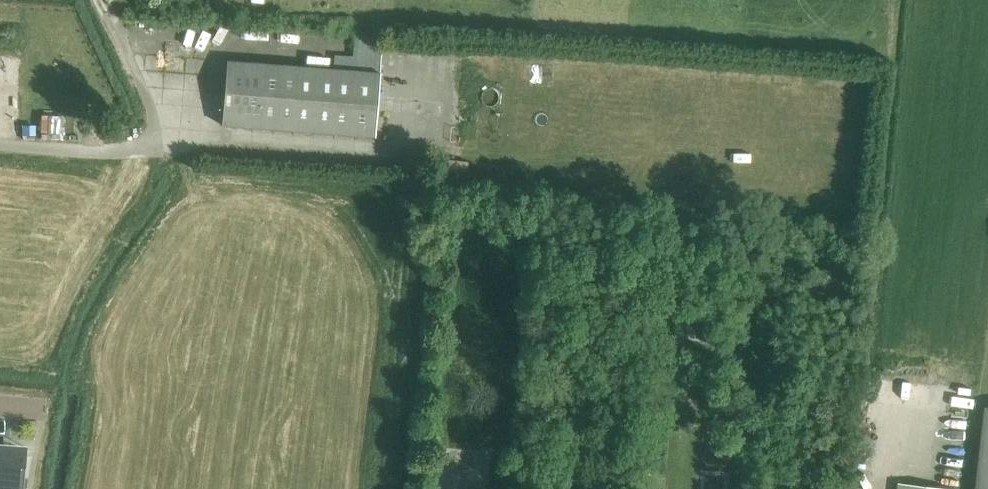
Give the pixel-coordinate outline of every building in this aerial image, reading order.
[(223,120),(222,124),(375,136),(376,120),(381,59),(383,34),(354,32),(352,57),(335,55),(334,68),(227,60),(223,120)] [(702,330),(701,340),(710,341),(710,331),(702,330)] [(986,407),(976,488),(987,488),(987,407),(986,407)] [(24,455),(0,453),(0,488),(22,488),(24,455)]
